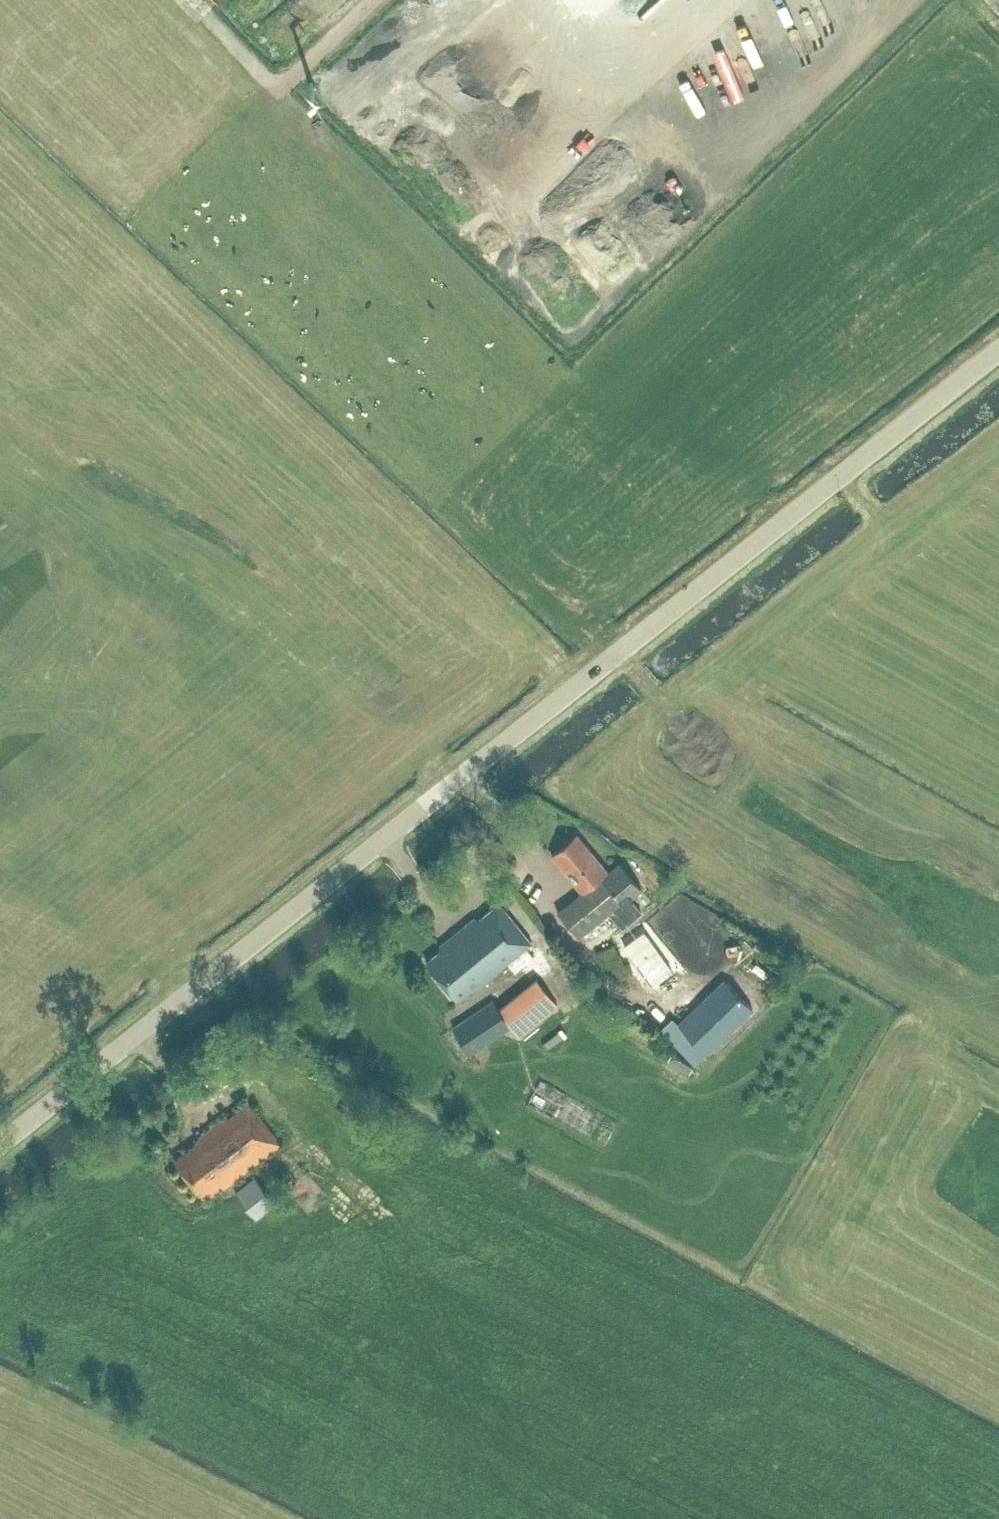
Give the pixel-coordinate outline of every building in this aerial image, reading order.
[(489,101),(508,83),(499,74),(480,92),(489,101)] [(515,86),(497,99),(504,108),(521,95),(515,86)] [(608,871),(576,834),(551,856),(582,891),(557,910),(578,935),(610,910),(621,924),(640,909),(630,897),(641,888),(620,861),(608,871)] [(532,942),(500,902),(480,917),(476,915),(450,935),(451,940),(427,959),(457,998),(470,987),(472,989),(532,942)] [(701,947),(731,960),(744,933),(713,919),(701,947)] [(682,960),(707,981),(718,968),(694,947),(682,960)] [(707,1051),(753,1006),(725,978),(679,1023),(673,1017),(660,1029),(694,1063),(707,1051)] [(536,979),(499,1008),(512,1024),(520,1033),(555,1004),(536,979)] [(471,1051),(512,1024),(499,1008),(491,998),(450,1025),(471,1051)] [(547,1031),(535,1039),(541,1048),(553,1040),(547,1031)] [(300,1097),(311,1085),(302,1077),(291,1089),(300,1097)] [(482,1088),(489,1100),(500,1093),(492,1081),(482,1088)] [(528,1106),(547,1112),(549,1106),(561,1109),(565,1097),(533,1087),(528,1106)] [(608,1140),(604,1132),(611,1129),(603,1115),(587,1123),(584,1116),(577,1120),(591,1148),(608,1140)] [(179,1161),(204,1195),(225,1179),(223,1176),(248,1157),(251,1160),(262,1152),(249,1135),(240,1142),(227,1125),(179,1161)] [(255,1176),(237,1191),(256,1217),(274,1202),(255,1176)]
